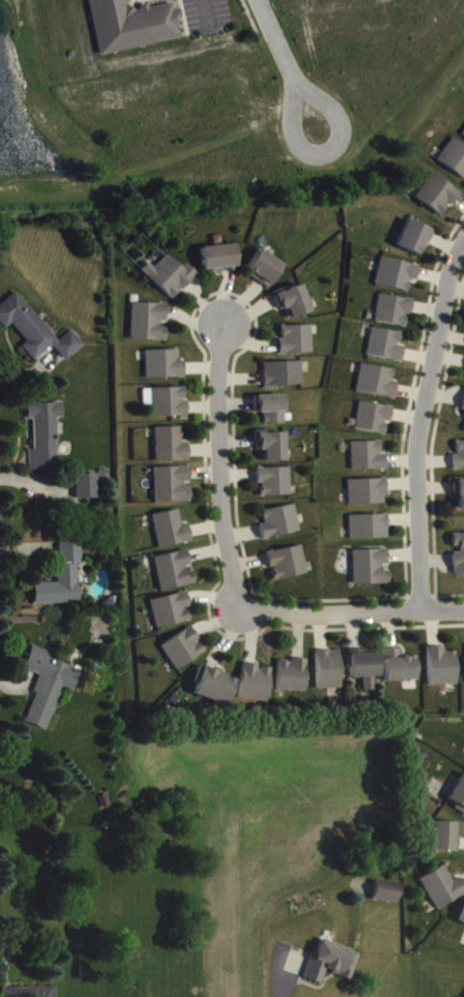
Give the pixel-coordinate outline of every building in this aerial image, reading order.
[(182,43),(178,23),(180,23),(177,5),(131,13),(128,0),(89,0),(100,59),(182,43)] [(455,141),(439,164),(463,181),(463,147),(455,141)] [(444,219),(451,207),(455,209),(463,195),(433,177),(417,203),(444,219)] [(434,233),(409,223),(398,250),(423,260),(434,233)] [(203,250),(204,274),(213,273),(213,276),(238,274),(237,249),(203,250)] [(271,291),(285,269),(261,253),(247,276),(271,291)] [(155,272),(149,266),(142,274),(174,303),(198,277),(188,269),(184,273),(167,258),(155,272)] [(377,288),(408,296),(412,283),(417,285),(421,270),(384,260),(377,288)] [(291,323),(313,315),(303,288),(276,298),(282,314),(287,312),(291,323)] [(18,295),(0,310),(0,326),(6,333),(13,327),(28,345),(23,349),(35,364),(54,349),(67,365),(85,349),(73,334),(59,345),(18,295)] [(410,319),(414,304),(381,297),(376,325),(405,331),(408,319),(410,319)] [(167,345),(168,329),(167,329),(167,307),(133,306),(132,344),(167,345)] [(281,358),(314,357),(313,329),(283,330),(283,343),(281,343),(281,358)] [(369,360),(403,364),(404,350),(400,349),(401,336),(372,332),(369,360)] [(186,364),(180,364),(180,354),(147,354),(147,382),(186,381),(186,364)] [(303,365),(265,366),(266,393),(280,393),(280,390),(304,389),(303,365)] [(395,372),(362,369),(359,397),(396,401),(398,386),(394,385),(395,372)] [(189,421),(188,404),(186,404),(186,391),(145,393),(145,410),(153,409),(153,422),(189,421)] [(286,428),(286,399),(256,399),(257,417),(265,417),(265,428),(286,428)] [(356,433),(386,439),(388,426),(391,426),(394,412),(362,405),(356,433)] [(35,422),(35,454),(31,454),(32,474),(60,473),(58,421),(65,421),(64,406),(28,407),(29,422),(35,422)] [(190,465),(190,446),(184,446),(183,430),(156,431),(157,466),(190,465)] [(257,437),(258,455),(266,454),(266,466),(287,465),(287,436),(257,437)] [(353,474),(387,473),(387,458),(381,458),(381,445),(353,446),(353,474)] [(457,445),(457,458),(455,458),(455,473),(463,473),(463,445),(457,445)] [(191,470),(156,471),(156,506),(192,505),(192,489),(191,489),(191,470)] [(258,472),(259,487),(262,487),(262,500),(292,499),(291,471),(258,472)] [(98,477),(76,478),(77,503),(99,502),(98,477)] [(350,509),(387,507),(386,482),(349,484),(350,509)] [(455,484),(455,500),(460,500),(460,513),(463,512),(463,483),(455,484)] [(266,528),(261,529),(264,543),(301,536),(296,508),(263,515),(266,528)] [(183,529),(180,513),(154,518),(161,552),(193,546),(189,527),(183,529)] [(389,542),(389,518),(350,519),(351,543),(389,542)] [(453,538),(454,554),(455,579),(463,579),(463,538),(453,538)] [(35,587),(35,609),(80,608),(79,568),(83,568),(83,541),(59,541),(60,587),(35,587)] [(276,585),(309,577),(302,549),(268,557),(271,571),(273,571),(276,585)] [(161,594),(197,588),(194,572),(192,572),(189,554),(156,560),(161,594)] [(355,588),(391,587),(390,575),(387,575),(387,554),(354,554),(355,588)] [(151,604),(158,633),(191,624),(187,612),(191,611),(187,595),(151,604)] [(205,656),(197,644),(200,643),(191,631),(162,650),(178,674),(205,656)] [(82,674),(55,664),(57,658),(34,650),(26,673),(41,678),(35,695),(37,696),(26,727),(49,734),(64,690),(76,694),(82,674)] [(430,689),(458,689),(457,656),(445,656),(445,650),(429,651),(430,689)] [(350,682),(363,681),(364,694),(375,694),(375,681),(380,681),(379,657),(365,657),(365,653),(350,653),(350,682)] [(419,660),(401,661),(401,653),(385,653),(385,685),(419,684),(419,660)] [(341,654),(317,655),(318,693),(342,693),(341,654)] [(278,695),(307,696),(308,663),(292,662),(292,665),(279,665),(278,695)] [(269,705),(272,671),(243,668),(240,703),(269,705)] [(193,698),(227,710),(236,683),(202,671),(193,698)] [(449,803),(462,811),(460,814),(463,816),(463,778),(449,803)] [(432,855),(459,855),(460,827),(433,826),(432,855)] [(445,869),(421,883),(438,914),(463,899),(463,886),(461,881),(454,885),(445,869)] [(399,908),(402,887),(377,883),(374,904),(399,908)] [(304,983),(323,988),(326,975),(352,983),(360,957),(321,945),(317,957),(312,956),(304,983)]
